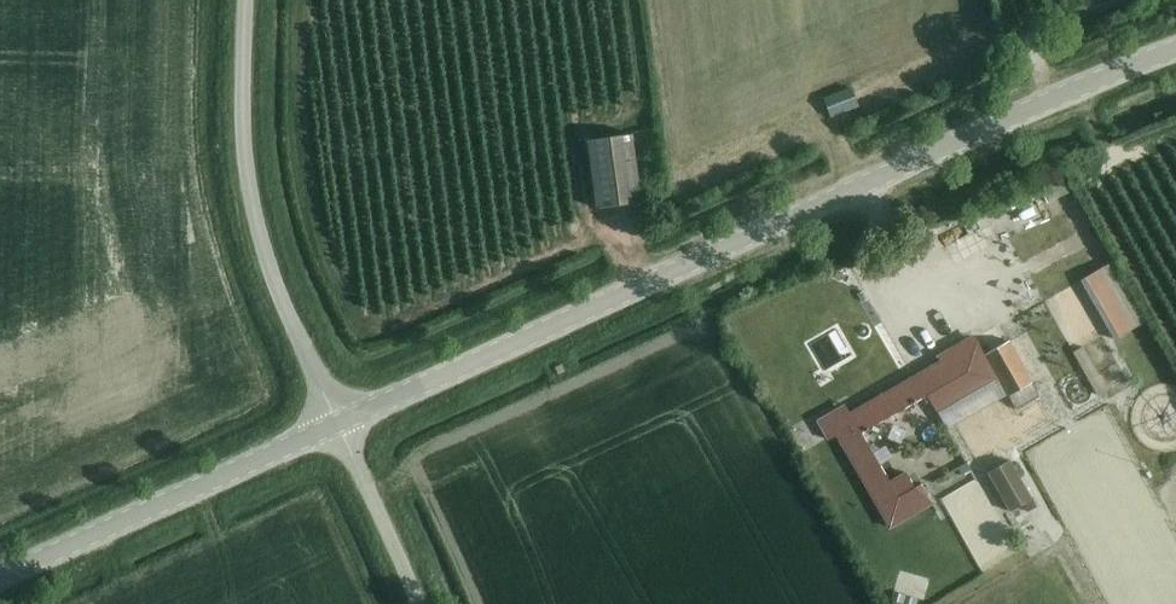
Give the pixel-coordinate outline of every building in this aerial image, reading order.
[(858,107),(851,89),(823,99),(830,117),(858,107)] [(631,133),(588,139),(597,207),(641,201),(631,133)] [(1078,268),(1112,328),(1130,318),(1096,258),(1078,268)] [(833,347),(844,344),(838,324),(827,327),(833,347)] [(940,413),(998,380),(1007,395),(1031,382),(1007,340),(984,354),(979,346),(944,366),(941,362),(832,424),(891,526),(933,501),(923,483),(916,487),(907,471),(891,480),(863,430),(928,393),(940,413)] [(960,423),(971,447),(996,436),(985,412),(960,423)] [(1032,498),(1011,459),(987,472),(1009,511),(1032,498)] [(967,463),(958,468),(962,475),(971,469),(967,463)] [(1028,509),(1016,516),(1030,541),(1042,533),(1028,509)] [(891,600),(903,603),(907,603),(916,603),(917,598),(905,595),(893,591),(891,600)]
